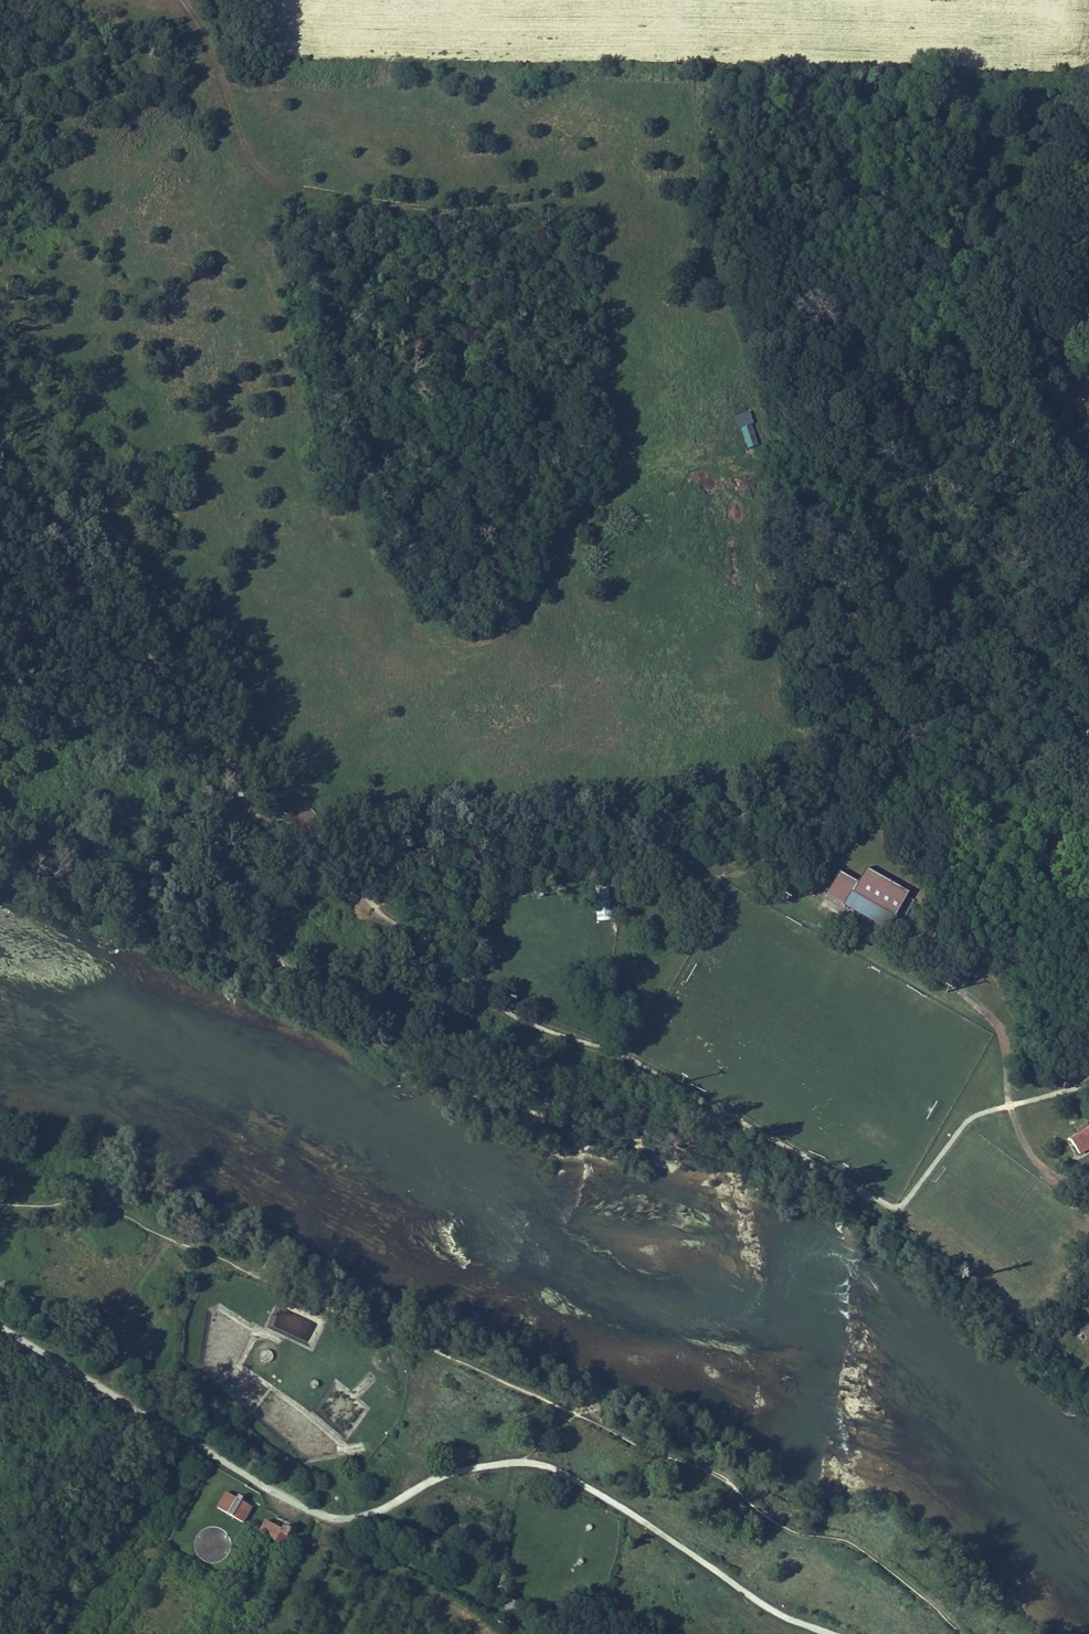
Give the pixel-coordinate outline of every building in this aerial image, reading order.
[(736,415),(746,448),(758,444),(749,411),(736,415)] [(826,898),(888,932),(908,894),(864,870),(857,883),(840,874),(826,898)] [(608,889),(595,890),(596,904),(609,903),(608,889)] [(598,920),(611,919),(609,903),(596,904),(598,920)] [(1071,1140),(1079,1154),(1088,1148),(1087,1145),(1088,1144),(1088,1129),(1071,1140)] [(272,1349),(261,1352),(263,1362),(274,1359),(272,1349)] [(227,1493),(218,1508),(243,1523),(252,1508),(240,1502),(242,1499),(238,1497),(236,1499),(227,1493)] [(282,1530),(267,1521),(260,1533),(282,1546),(291,1530),(284,1526),(282,1530)] [(522,1609),(521,1607),(511,1601),(509,1601),(505,1603),(504,1604),(504,1606),(505,1609),(514,1615),(517,1616),(519,1615),(521,1613),(521,1612),(522,1609)]
